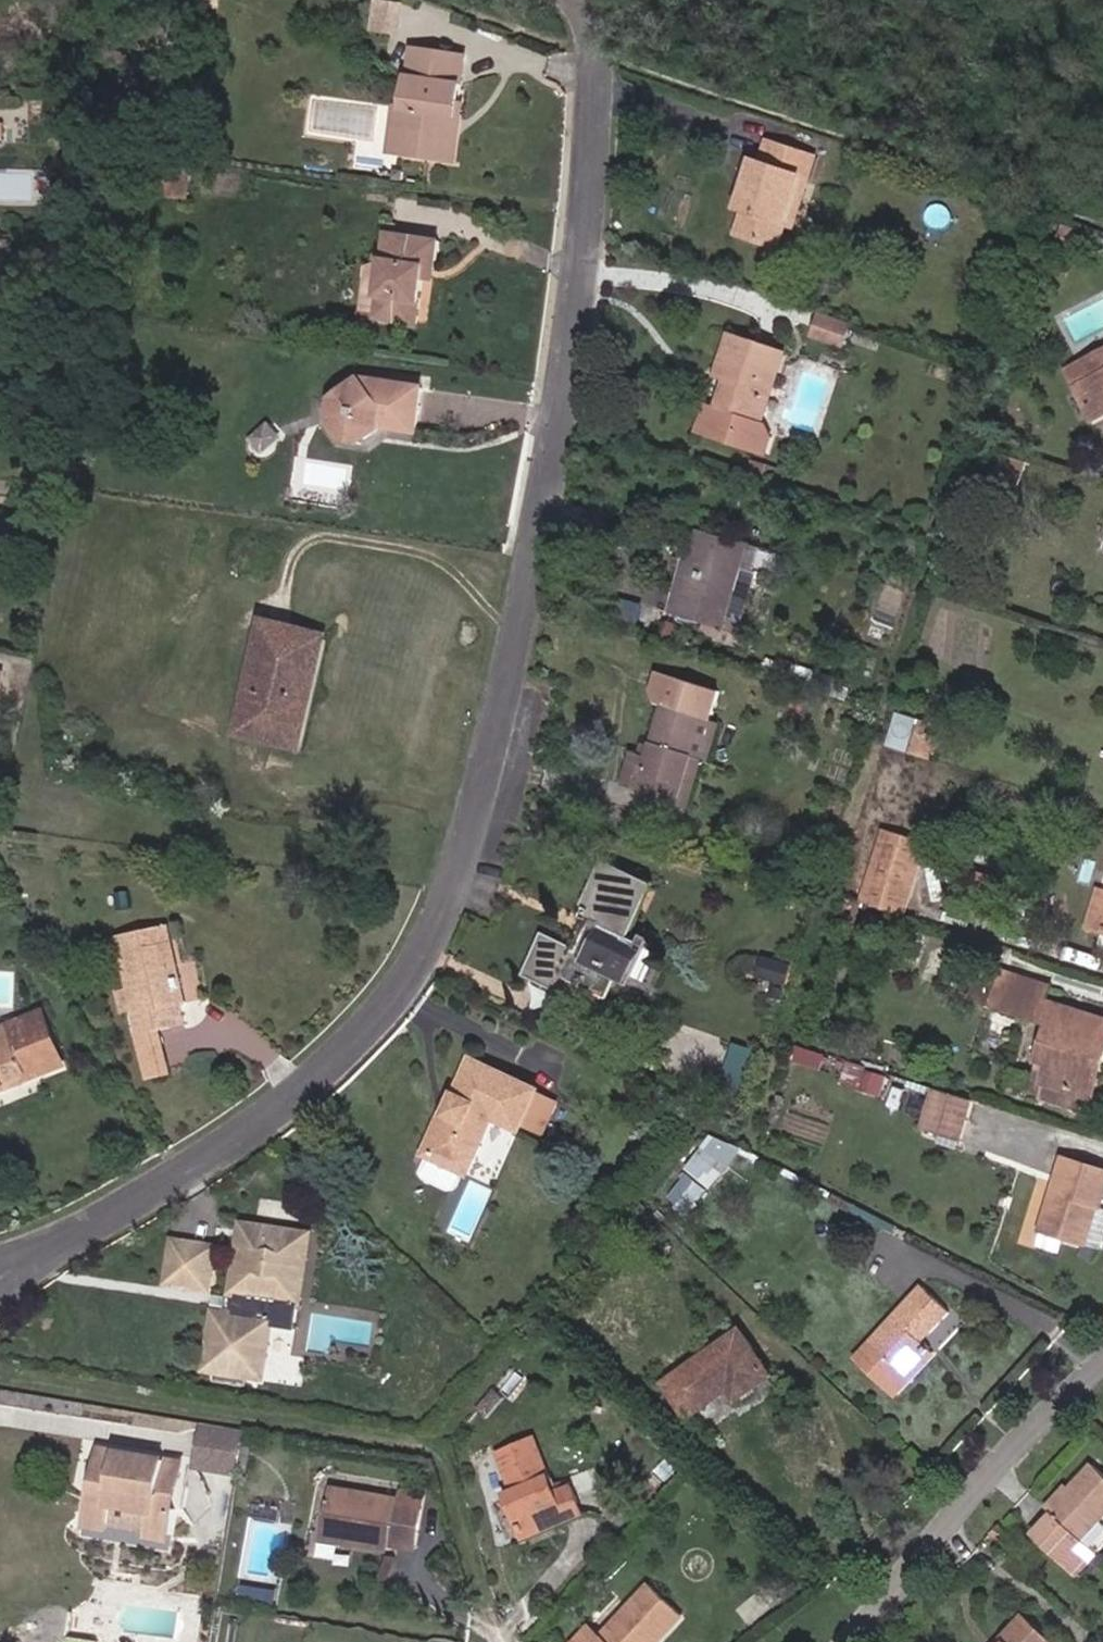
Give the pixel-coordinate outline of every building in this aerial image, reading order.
[(400,34),(404,6),(377,2),(373,31),(400,34)] [(458,119),(462,85),(463,85),(467,57),(413,50),(404,108),(397,154),(452,162),(456,135),(449,134),(451,118),(458,119)] [(397,154),(404,108),(395,107),(388,153),(397,154)] [(456,135),(458,119),(451,118),(449,134),(456,135)] [(808,182),(816,157),(769,141),(761,163),(755,161),(746,186),(752,188),(744,212),(736,235),(778,250),(786,227),(802,179),(808,182)] [(187,198),(192,166),(171,163),(166,194),(187,198)] [(792,229),(808,182),(802,179),(786,227),(792,229)] [(744,212),(752,188),(746,186),(738,210),(744,212)] [(1073,251),(1080,233),(1064,227),(1057,246),(1073,251)] [(425,280),(426,267),(436,269),(440,241),(387,234),(383,262),(381,278),(366,276),(358,322),(375,324),(375,319),(419,326),(425,280)] [(65,247),(51,247),(51,254),(64,256),(65,247)] [(64,270),(64,256),(51,254),(50,269),(64,270)] [(74,256),(64,256),(64,270),(73,271),(74,256)] [(381,278),(383,262),(367,267),(366,276),(381,278)] [(435,281),(436,269),(426,267),(425,280),(435,281)] [(843,348),(851,326),(820,315),(812,336),(843,348)] [(761,427),(772,396),(761,392),(775,350),(731,335),(717,375),(727,378),(716,412),(705,408),(697,433),(765,456),(770,441),(765,429),(761,427)] [(772,396),(787,353),(775,350),(761,392),(772,396)] [(1066,370),(1094,421),(1102,417),(1102,352),(1066,370)] [(416,433),(422,388),(361,379),(332,400),(329,423),(340,436),(366,440),(379,431),(380,427),(416,433)] [(360,445),(366,440),(340,436),(344,442),(360,445)] [(1016,487),(1025,464),(1007,458),(998,481),(1016,487)] [(777,580),(784,555),(703,530),(692,564),(705,568),(702,580),(691,576),(678,617),(723,631),(720,642),(747,651),(754,629),(727,620),(743,569),(777,580)] [(702,580),(705,568),(692,564),(686,562),(670,614),(678,617),(691,576),(702,580)] [(297,747),(323,639),(265,625),(239,733),(297,747)] [(711,720),(721,691),(660,672),(654,691),(659,703),(665,706),(652,748),(650,758),(639,754),(634,753),(624,784),(678,802),(706,718),(711,720)] [(929,724),(898,714),(895,724),(926,734),(929,724)] [(709,762),(721,723),(711,720),(706,718),(678,802),(677,807),(687,811),(703,760),(709,762)] [(934,760),(941,739),(926,734),(895,724),(888,746),(934,760)] [(650,758),(652,748),(642,745),(639,754),(650,758)] [(904,915),(926,846),(884,832),(862,902),(866,904),(901,914),(904,915)] [(618,955),(650,887),(608,867),(585,914),(595,918),(577,954),(546,939),(530,974),(563,990),(570,975),(607,993),(617,974),(628,980),(636,964),(618,955)] [(1099,890),(1088,929),(1102,933),(1102,891),(1099,890)] [(895,934),(901,914),(866,904),(861,923),(895,934)] [(184,1004),(168,928),(119,938),(130,992),(134,1010),(135,1013),(133,1013),(137,1036),(160,1031),(186,1026),(182,1005),(184,1004)] [(1046,1002),(1051,986),(1003,971),(992,1007),(1050,1024),(1037,1063),(1040,1064),(1047,1066),(1042,1085),(1080,1096),(1083,1097),(1096,1055),(1102,1058),(1102,1020),(1046,1002)] [(134,1010),(130,992),(119,994),(124,1012),(134,1010)] [(50,1020),(45,1009),(0,1027),(0,1040),(50,1020)] [(50,1020),(0,1040),(0,1085),(65,1060),(50,1020)] [(167,1062),(160,1031),(137,1036),(145,1067),(167,1062)] [(745,1100),(760,1052),(735,1043),(719,1091),(745,1100)] [(1102,1074),(1102,1058),(1096,1055),(1083,1097),(1095,1101),(1102,1074)] [(68,1066),(65,1060),(0,1085),(0,1093),(68,1066)] [(539,1094),(541,1091),(473,1060),(447,1115),(443,1114),(424,1155),(429,1157),(422,1173),(426,1179),(450,1190),(457,1190),(464,1173),(468,1175),(495,1119),(522,1131),(525,1125),(539,1094)] [(170,1072),(167,1062),(145,1067),(148,1078),(170,1072)] [(867,1070),(867,1068),(847,1062),(840,1084),(860,1090),(867,1070)] [(1080,1096),(1042,1085),(1047,1066),(1040,1064),(1031,1095),(1076,1110),(1080,1096)] [(881,1096),(887,1076),(867,1070),(860,1090),(881,1096)] [(960,1142),(972,1101),(935,1089),(924,1130),(960,1142)] [(544,1134),(558,1104),(539,1094),(525,1125),(544,1134)] [(720,1173),(727,1165),(703,1148),(686,1170),(712,1190),(723,1176),(720,1173)] [(1102,1198),(1102,1169),(1064,1157),(1041,1232),(1088,1246),(1099,1210),(1102,1198)] [(1102,1250),(1102,1211),(1099,1210),(1088,1246),(1102,1251),(1102,1250)] [(300,1301),(309,1236),(243,1226),(234,1290),(236,1291),(235,1299),(232,1316),(217,1314),(208,1369),(216,1370),(249,1375),(263,1378),(271,1326),(275,1297),(300,1301)] [(210,1275),(214,1249),(175,1243),(171,1269),(197,1273),(195,1285),(200,1286),(201,1274),(210,1275)] [(195,1285),(197,1273),(171,1269),(169,1281),(195,1285)] [(208,1287),(210,1275),(201,1274),(200,1286),(208,1287)] [(207,1295),(208,1287),(200,1286),(195,1285),(169,1281),(168,1288),(157,1287),(156,1297),(218,1306),(217,1314),(232,1316),(235,1299),(207,1295)] [(924,1343),(952,1313),(923,1286),(872,1341),(901,1367),(924,1343)] [(295,1329),(300,1301),(275,1297),(271,1326),(295,1329)] [(774,1377),(742,1331),(665,1384),(690,1419),(731,1391),(739,1402),(774,1377)] [(897,1395),(936,1354),(924,1343),(901,1367),(872,1341),(857,1358),(897,1395)] [(247,1388),(249,1375),(216,1370),(214,1383),(247,1388)] [(243,1446),(246,1431),(205,1424),(197,1468),(239,1475),(239,1474),(243,1446)] [(585,1515),(573,1486),(557,1492),(535,1439),(498,1454),(508,1479),(516,1476),(521,1489),(513,1492),(507,1495),(520,1527),(564,1508),(569,1521),(585,1515)] [(248,1476),(252,1448),(243,1446),(239,1474),(248,1476)] [(101,1481),(106,1450),(98,1449),(93,1479),(101,1481)] [(179,1510),(170,1509),(178,1463),(106,1450),(101,1481),(93,1479),(86,1521),(174,1536),(179,1510)] [(1102,1522),(1102,1474),(1094,1465),(1071,1490),(1050,1512),(1053,1515),(1035,1535),(1079,1577),(1092,1564),(1077,1549),(1102,1522)] [(521,1489),(516,1476),(508,1479),(513,1492),(521,1489)] [(1050,1512),(1071,1490),(1066,1486),(1046,1508),(1050,1512)] [(418,1550),(425,1504),(399,1500),(329,1489),(322,1532),(355,1537),(353,1545),(391,1551),(391,1546),(418,1550)] [(425,1504),(426,1496),(400,1492),(399,1500),(425,1504)] [(525,1539),(569,1521),(564,1508),(520,1527),(525,1539)] [(353,1545),(355,1537),(322,1532),(321,1540),(353,1545)] [(686,1616),(651,1585),(603,1636),(597,1641),(656,1641),(657,1641),(661,1641),(686,1616)] [(1027,1615),(1004,1640),(1006,1641),(1055,1641),(1027,1615)] [(98,1621),(81,1619),(77,1641),(106,1641),(107,1633),(97,1631),(98,1621)] [(603,1636),(592,1625),(576,1641),(597,1641),(603,1636)]
